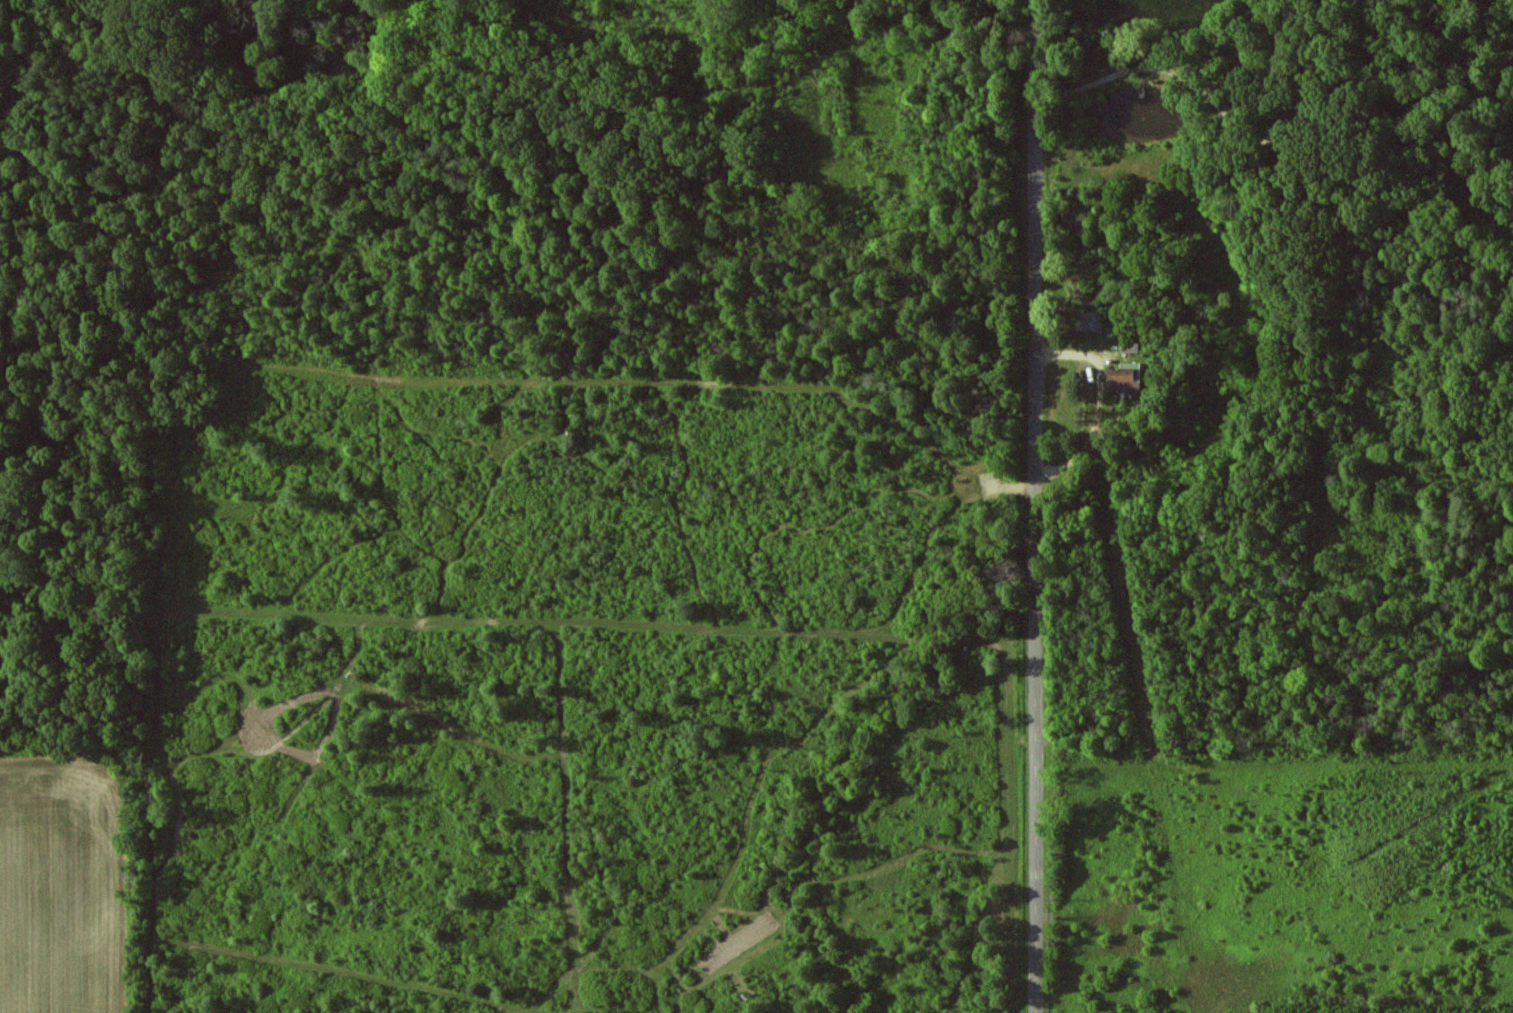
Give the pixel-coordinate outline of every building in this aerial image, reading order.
[(1103,330),(1103,313),(1080,313),(1079,329),(1103,330)]
